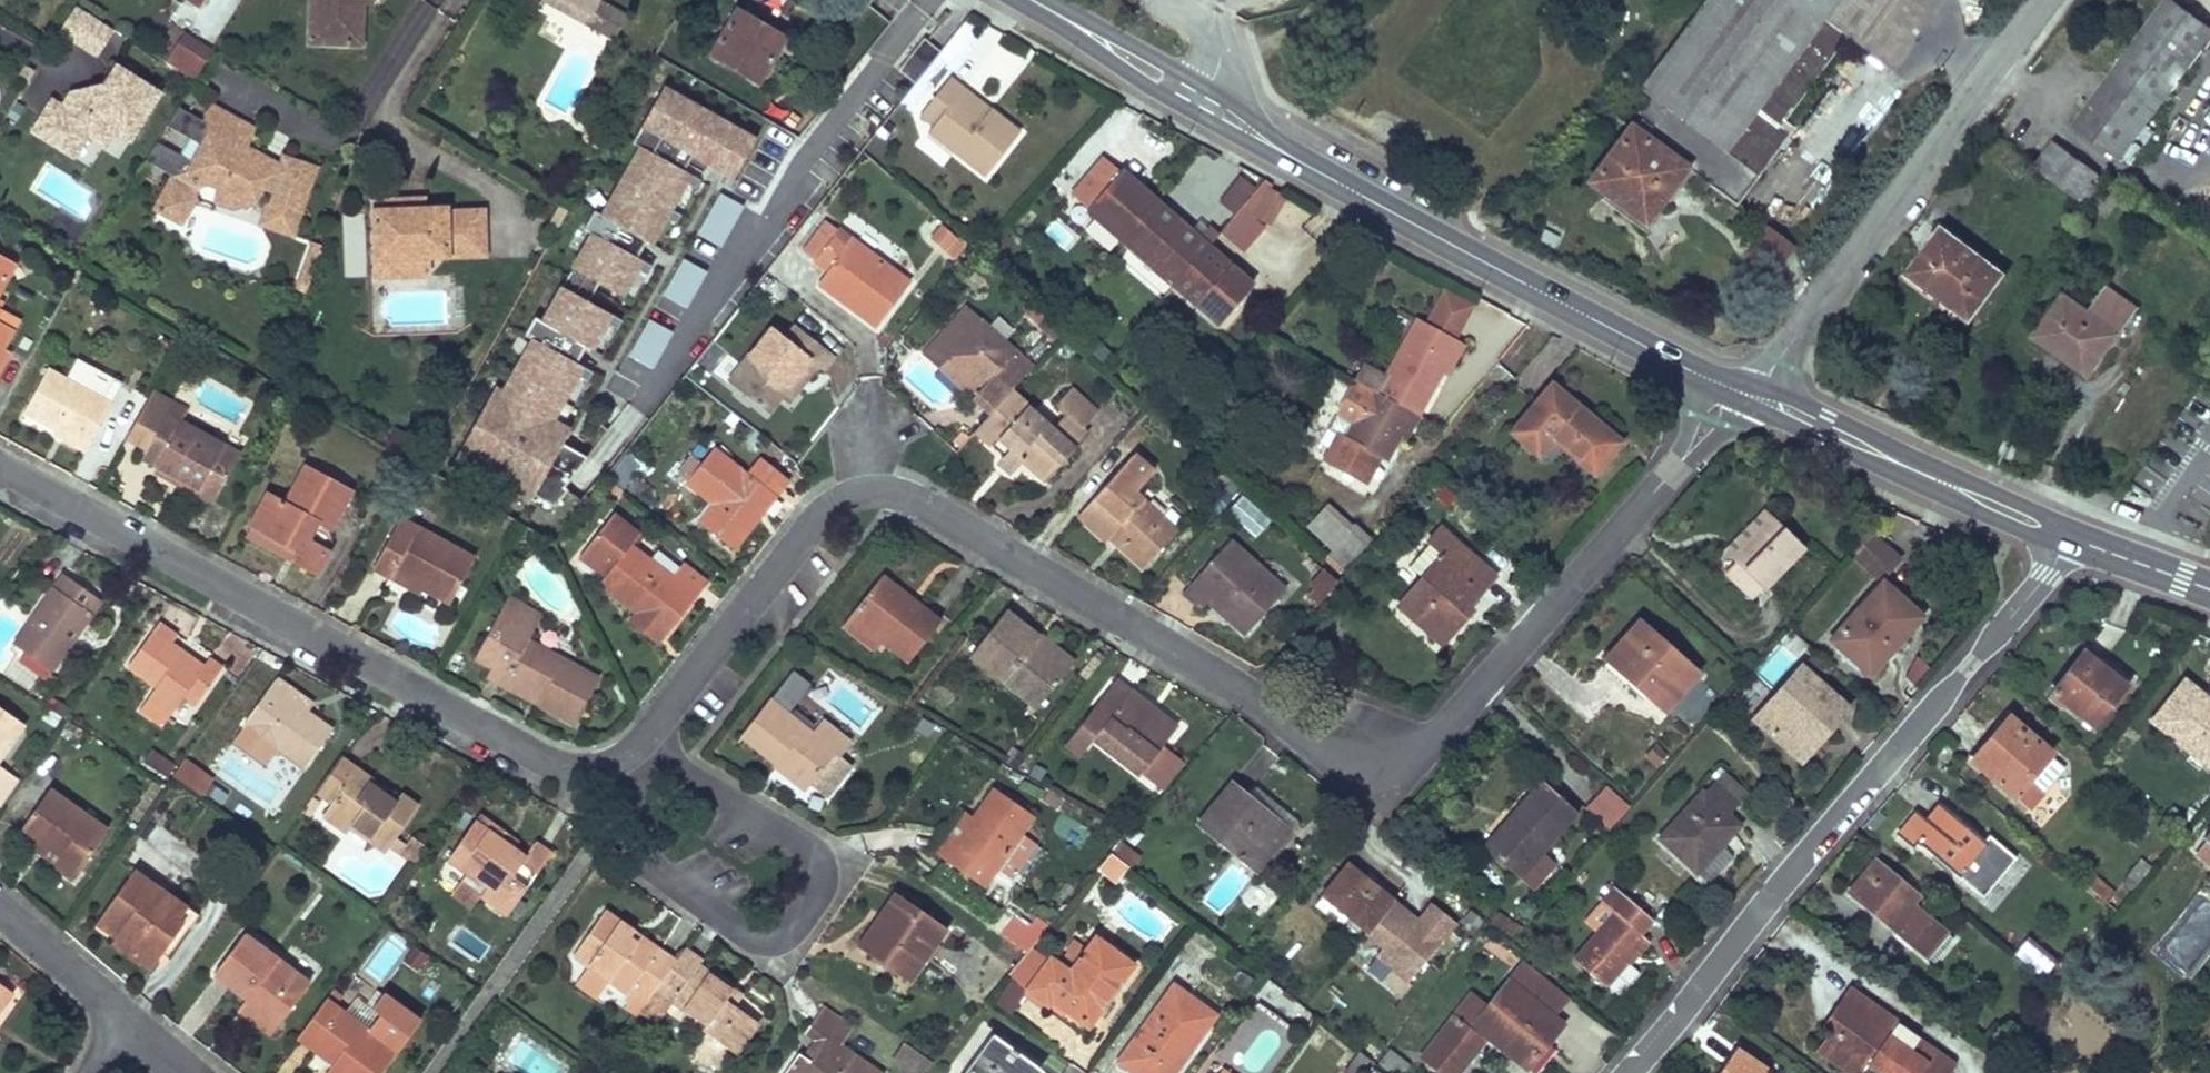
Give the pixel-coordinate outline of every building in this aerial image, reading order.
[(200,8),(205,0),(188,0),(200,8)] [(310,27),(333,28),(333,44),(362,45),(363,0),(310,0),(310,27)] [(585,23),(598,0),(543,0),(585,23)] [(1642,90),(1652,97),(1630,126),(1687,168),(1736,204),(1788,134),(1778,127),(1783,121),(1846,36),(1889,68),(1940,0),(1709,0),(1642,90)] [(2172,0),(2167,0),(2075,125),(2120,159),(2209,37),(2209,28),(2172,0)] [(76,6),(59,32),(84,47),(100,21),(76,6)] [(737,11),(711,55),(757,82),(783,38),(737,11)] [(84,47),(97,56),(113,30),(100,21),(84,47)] [(310,27),(309,44),(333,44),(333,28),(310,27)] [(214,46),(183,29),(166,59),(196,77),(214,46)] [(112,131),(128,142),(158,95),(115,67),(102,86),(84,91),(78,99),(70,94),(61,107),(51,100),(31,131),(61,151),(75,129),(86,135),(102,146),(112,131)] [(949,77),(919,115),(932,126),(928,131),(985,176),(1019,132),(990,109),(984,115),(958,95),(963,88),(949,77)] [(454,458),(530,503),(697,174),(736,190),(762,139),(665,88),(454,458)] [(963,88),(958,95),(984,115),(990,109),(963,88)] [(84,91),(70,94),(78,99),(84,91)] [(207,135),(222,142),(241,120),(213,104),(202,117),(207,135)] [(172,176),(169,181),(193,194),(197,184),(207,184),(216,188),(214,201),(232,207),(237,199),(238,200),(239,200),(241,199),(241,198),(255,202),(261,190),(270,193),(259,224),(292,235),(315,168),(282,157),(278,171),(271,169),(268,175),(257,168),(262,156),(240,144),(253,127),(241,120),(222,142),(207,135),(202,117),(200,121),(176,106),(165,125),(181,135),(171,151),(155,141),(144,159),(172,176)] [(1793,128),(1783,121),(1778,127),(1788,134),(1793,128)] [(1687,168),(1630,126),(1590,181),(1646,223),(1687,168)] [(75,129),(61,151),(72,157),(86,135),(75,129)] [(2087,167),(2054,143),(2038,165),(2070,189),(2087,167)] [(1198,239),(1105,158),(1072,195),(1219,324),(1252,286),(1207,247),(1216,236),(1207,228),(1198,239)] [(2102,178),(2087,167),(2070,189),(2086,201),(2102,178)] [(169,181),(153,209),(179,223),(196,203),(193,194),(169,181)] [(1269,187),(1253,215),(1269,224),(1285,196),(1269,187)] [(697,231),(722,244),(743,202),(717,190),(697,231)] [(372,200),(374,258),(429,257),(484,255),(483,211),(446,212),(446,208),(423,208),(410,209),(409,199),(372,200)] [(409,199),(410,209),(423,208),(423,199),(409,199)] [(554,233),(568,208),(561,205),(548,229),(554,233)] [(1486,210),(1481,221),(1499,229),(1504,218),(1486,210)] [(1055,219),(1044,234),(1067,251),(1078,236),(1055,219)] [(925,238),(957,257),(968,239),(937,220),(925,238)] [(1971,320),(2005,274),(1943,228),(1909,273),(1971,320)] [(837,229),(829,240),(813,260),(828,271),(822,279),(845,296),(842,300),(876,326),(909,282),(837,229)] [(1794,247),(1769,229),(1747,258),(1772,277),(1794,247)] [(817,231),(802,252),(813,260),(829,240),(817,231)] [(311,241),(294,289),(304,293),(321,245),(311,241)] [(687,305),(707,267),(681,254),(662,292),(687,305)] [(14,263),(0,255),(0,288),(14,263)] [(374,258),(375,276),(424,275),(430,269),(429,257),(374,258)] [(1966,327),(1971,320),(1909,273),(1904,280),(1966,327)] [(822,279),(818,283),(842,300),(845,296),(822,279)] [(2090,313),(2064,294),(2039,328),(2066,348),(2059,357),(2087,378),(2135,312),(2107,291),(2090,313)] [(1470,317),(1499,333),(1513,316),(1479,297),(1470,317)] [(1032,367),(966,308),(924,354),(990,414),(1010,391),(1032,367)] [(646,315),(628,355),(655,366),(672,327),(646,315)] [(1460,341),(1418,318),(1386,375),(1365,363),(1354,380),(1414,412),(1419,415),(1444,371),(1459,343),(1460,341)] [(8,350),(2,347),(12,328),(0,322),(0,365),(8,350)] [(770,329),(728,383),(766,413),(778,397),(807,360),(816,367),(821,371),(833,355),(796,326),(784,340),(770,329)] [(2066,348),(2039,328),(2032,337),(2059,357),(2066,348)] [(1459,343),(1444,371),(1449,374),(1464,346),(1459,343)] [(807,360),(778,397),(787,404),(816,367),(807,360)] [(49,370),(25,413),(56,429),(87,445),(110,403),(49,370)] [(1338,432),(1324,458),(1367,481),(1380,456),(1388,460),(1402,433),(1414,412),(1354,380),(1336,413),(1353,423),(1346,436),(1338,432)] [(1551,386),(1513,432),(1537,452),(1551,436),(1593,470),(1618,441),(1551,386)] [(990,414),(973,432),(1003,458),(1009,450),(1013,446),(1020,452),(1016,457),(1045,482),(1086,435),(1081,430),(1096,413),(1069,389),(1057,402),(1058,411),(1063,415),(1051,429),(1010,391),(990,414)] [(128,437),(148,448),(165,415),(180,423),(187,410),(152,391),(128,437)] [(1414,412),(1402,433),(1408,436),(1419,415),(1414,412)] [(165,415),(148,448),(142,457),(157,465),(155,470),(172,479),(175,475),(216,497),(238,455),(180,423),(165,415)] [(87,445),(56,429),(53,434),(84,451),(87,445)] [(1013,446),(1009,450),(1016,457),(1020,452),(1013,446)] [(713,448),(700,464),(690,455),(676,472),(687,481),(686,483),(709,501),(696,518),(699,521),(698,522),(729,547),(755,514),(750,509),(754,505),(763,511),(787,481),(760,459),(747,475),(713,448)] [(1132,454),(1078,515),(1106,540),(1110,536),(1144,567),(1175,531),(1134,494),(1153,473),(1132,454)] [(306,466),(286,503),(267,494),(250,526),(298,552),(293,561),(316,573),(328,550),(309,540),(318,523),(329,529),(350,490),(306,466)] [(175,475),(172,479),(213,501),(216,497),(175,475)] [(1255,533),(1270,518),(1242,492),(1227,507),(1255,533)] [(1763,511),(1725,551),(1731,557),(1770,517),(1763,511)] [(612,515),(582,553),(607,573),(600,583),(636,611),(639,607),(670,631),(706,584),(682,565),(671,578),(630,547),(639,536),(612,515)] [(1770,517),(1731,557),(1736,562),(1725,573),(1750,598),(1762,586),(1763,587),(1801,548),(1770,517)] [(399,518),(373,567),(391,577),(393,572),(422,588),(449,602),(473,558),(399,518)] [(1353,525),(1328,555),(1345,570),(1370,540),(1353,525)] [(250,526),(245,535),(293,561),(298,552),(250,526)] [(1439,528),(1426,542),(1428,544),(1409,566),(1422,577),(1398,604),(1442,643),(1469,613),(1465,609),(1494,576),(1439,528)] [(1872,533),(1853,556),(1876,576),(1884,571),(1890,569),(1900,558),(1872,533)] [(1228,541),(1183,592),(1201,608),(1208,601),(1210,599),(1227,614),(1225,616),(1245,634),(1283,591),(1228,541)] [(1322,568),(1309,583),(1315,587),(1323,594),(1324,596),(1337,581),(1322,568)] [(393,572),(391,577),(420,592),(422,588),(393,572)] [(63,574),(14,645),(51,671),(100,600),(63,574)] [(881,575),(848,617),(878,641),(907,663),(939,620),(917,603),(914,607),(892,590),(895,586),(881,575)] [(1882,582),(1831,640),(1872,676),(1885,661),(1884,657),(1920,616),(1882,582)] [(895,586),(892,590),(914,607),(917,603),(895,586)] [(1323,594),(1315,587),(1309,594),(1317,601),(1323,594)] [(491,665),(485,674),(503,684),(506,678),(540,697),(537,703),(573,723),(598,678),(527,639),(541,615),(507,596),(488,630),(490,637),(484,638),(474,656),(491,665)] [(1210,599),(1208,601),(1225,616),(1227,614),(1210,599)] [(639,607),(636,611),(666,635),(670,631),(639,607)] [(1004,612),(970,654),(1037,707),(1067,668),(1033,642),(1037,637),(1004,612)] [(848,617),(842,625),(872,649),(878,641),(848,617)] [(1638,621),(1609,653),(1632,674),(1628,679),(1663,710),(1697,673),(1638,621)] [(157,624),(152,631),(169,643),(174,636),(157,624)] [(152,631),(128,665),(157,685),(149,696),(150,697),(172,712),(184,696),(196,704),(221,667),(208,658),(202,666),(199,670),(179,656),(182,652),(169,643),(152,631)] [(1037,637),(1033,642),(1067,668),(1070,664),(1037,637)] [(182,652),(179,656),(199,670),(202,666),(182,652)] [(2126,686),(2082,652),(2050,693),(2046,697),(2061,708),(2064,704),(2094,727),(2126,686)] [(1632,674),(1609,653),(1600,663),(1624,684),(1628,679),(1632,674)] [(1905,674),(1921,683),(1932,664),(1916,655),(1905,674)] [(1822,737),(1847,708),(1800,667),(1754,721),(1793,754),(1813,730),(1822,737)] [(277,676),(274,680),(289,690),(285,696),(305,709),(311,700),(277,676)] [(506,678),(503,684),(537,703),(540,697),(506,678)] [(1115,679),(1065,742),(1080,754),(1092,739),(1138,775),(1139,774),(1162,745),(1176,727),(1115,679)] [(274,680),(243,725),(276,748),(304,767),(332,728),(305,709),(285,696),(289,690),(274,680)] [(2184,682),(2153,721),(2208,765),(2209,763),(2209,703),(2184,682)] [(150,697),(141,710),(163,725),(172,712),(150,697)] [(770,700),(741,736),(775,763),(775,764),(778,760),(808,784),(833,752),(838,756),(849,742),(823,720),(812,733),(770,700)] [(23,724),(0,708),(0,756),(23,724)] [(2052,754),(2008,716),(1971,760),(2028,809),(2043,792),(2036,786),(2029,780),(2040,768),(2047,773),(2056,763),(2049,757),(2052,754)] [(243,725),(231,742),(264,764),(276,748),(243,725)] [(1813,730),(1793,754),(1802,761),(1822,737),(1813,730)] [(1184,762),(1162,745),(1139,774),(1161,791),(1184,762)] [(150,750),(143,760),(167,776),(174,766),(150,750)] [(339,756),(315,790),(332,802),(322,815),(346,831),(352,823),(370,835),(368,839),(386,851),(417,806),(401,794),(395,802),(382,793),(369,783),(372,779),(339,756)] [(808,784),(778,760),(775,764),(775,763),(773,766),(803,790),(808,784)] [(182,761),(172,776),(201,796),(211,783),(182,761)] [(1,807),(19,780),(0,767),(0,806),(1,807)] [(2054,780),(2047,773),(2040,768),(2029,780),(2036,786),(2043,792),(2054,780)] [(1723,769),(1714,779),(1739,802),(1748,792),(1723,769)] [(385,789),(372,779),(369,783),(382,793),(385,789)] [(1540,779),(1511,812),(1517,817),(1487,850),(1520,878),(1578,813),(1540,779)] [(1702,791),(1659,838),(1709,882),(1733,855),(1721,844),(1733,831),(1722,821),(1728,814),(1739,802),(1714,779),(1703,792),(1702,791)] [(1230,784),(1198,824),(1255,870),(1267,856),(1272,860),(1297,830),(1298,824),(1296,820),(1254,786),(1246,796),(1230,784)] [(1606,787),(1585,810),(1608,830),(1629,807),(1606,787)] [(964,811),(935,853),(984,887),(997,869),(1013,879),(1036,845),(1021,834),(1034,816),(994,788),(973,818),(964,811)] [(48,789),(21,828),(38,840),(60,856),(55,863),(52,866),(72,880),(106,830),(48,789)] [(312,795),(301,811),(309,816),(320,801),(312,795)] [(1986,842),(1949,811),(1935,827),(1917,812),(1898,835),(1912,847),(1917,842),(1957,876),(1986,842)] [(1511,812),(1482,845),(1487,850),(1517,817),(1511,812)] [(1739,824),(1728,814),(1722,821),(1733,831),(1739,824)] [(477,816),(448,858),(487,885),(481,894),(508,912),(550,853),(534,842),(528,851),(523,857),(499,840),(504,834),(477,816)] [(1056,831),(1079,843),(1086,830),(1064,818),(1056,831)] [(504,834),(499,840),(523,857),(528,851),(504,834)] [(38,840),(33,848),(55,863),(60,856),(38,840)] [(1120,841),(1110,853),(1128,867),(1138,855),(1120,841)] [(1128,867),(1110,853),(1097,869),(1115,884),(1128,867)] [(487,885),(448,858),(433,879),(472,907),(481,894),(487,885)] [(2124,880),(2135,889),(2150,869),(2139,860),(2124,880)] [(1880,865),(1875,861),(1870,866),(1876,871),(1880,865)] [(1347,864),(1314,905),(1324,913),(1332,903),(1367,931),(1391,899),(1347,864)] [(1918,896),(1880,865),(1876,871),(1870,866),(1849,892),(1934,962),(1953,938),(1911,904),(1918,896)] [(2101,874),(2092,867),(2081,880),(2090,888),(2098,878),(2101,874)] [(132,870),(99,919),(118,932),(115,936),(154,964),(176,933),(168,927),(172,922),(175,924),(186,908),(132,870)] [(2098,878),(2090,888),(2107,902),(2115,893),(2098,878)] [(1615,886),(1585,920),(1598,931),(1573,959),(1605,986),(1606,985),(1619,996),(1640,972),(1627,961),(1646,939),(1640,933),(1652,919),(1615,886)] [(894,893),(856,946),(909,983),(946,929),(894,893)] [(2123,899),(2115,893),(2107,902),(2115,909),(2123,899)] [(604,911),(573,954),(588,965),(574,984),(596,998),(609,980),(627,992),(631,988),(647,1000),(648,998),(655,989),(675,961),(657,948),(652,955),(629,938),(633,932),(604,911)] [(1011,917),(1000,932),(1027,951),(1031,946),(1040,936),(1011,917)] [(118,932),(99,919),(96,923),(115,936),(118,932)] [(633,932),(629,938),(652,955),(657,948),(633,932)] [(243,935),(213,973),(246,999),(250,994),(259,1002),(256,1007),(257,1012),(276,1027),(308,984),(243,935)] [(154,964),(115,936),(112,941),(151,968),(154,964)] [(1047,1004),(1051,999),(1088,1026),(1103,1006),(1098,1003),(1102,997),(1107,1001),(1133,964),(1095,936),(1085,949),(1070,971),(1057,962),(1050,956),(1048,958),(1026,989),(1047,1004)] [(2029,936),(2015,953),(2044,977),(2058,960),(2029,936)] [(1073,940),(1057,962),(1070,971),(1085,949),(1073,940)] [(1027,951),(1007,975),(1026,989),(1048,958),(1031,946),(1027,951)] [(705,1025),(702,1029),(736,1053),(758,1022),(735,1005),(726,999),(733,988),(699,964),(702,960),(684,947),(675,961),(655,989),(671,1001),(705,1025)] [(2044,977),(2057,987),(2070,970),(2058,960),(2044,977)] [(1487,1035),(1527,1068),(1541,1051),(1538,1048),(1544,1041),(1547,1043),(1563,1024),(1552,1016),(1567,999),(1524,963),(1490,1005),(1474,992),(1421,1058),(1439,1072),(1456,1072),(1487,1035)] [(11,991),(0,983),(0,991),(2,993),(0,996),(0,1006),(11,991)] [(1118,1061),(1134,1072),(1172,1072),(1214,1015),(1173,986),(1118,1061)] [(1898,1024),(1899,1022),(1850,987),(1834,1009),(1854,1023),(1845,1035),(1834,1027),(1831,1031),(1817,1051),(1849,1072),(1863,1072),(1869,1064),(1881,1072),(1950,1072),(1956,1065),(1898,1024)] [(733,988),(726,999),(735,1005),(742,995),(733,988)] [(655,989),(648,998),(665,1010),(671,1001),(655,989)] [(396,1052),(418,1022),(381,994),(371,1009),(379,1014),(367,1031),(334,1007),(341,998),(332,990),(302,1029),(338,1055),(332,1063),(325,1072),(380,1072),(396,1052)] [(246,999),(238,1010),(270,1034),(276,1027),(257,1012),(256,1007),(259,1002),(250,994),(246,999)] [(784,1072),(880,1072),(839,1045),(852,1026),(823,1006),(804,1033),(814,1040),(821,1045),(809,1062),(802,1057),(798,1054),(784,1072)] [(1831,1031),(1834,1027),(1845,1035),(1854,1023),(1834,1009),(1823,1026),(1831,1031)] [(302,1029),(297,1037),(332,1063),(338,1055),(302,1029)] [(965,1072),(1027,1072),(1034,1064),(994,1034),(965,1072)] [(821,1045),(814,1040),(802,1057),(809,1062),(821,1045)] [(894,1056),(897,1064),(909,1072),(923,1072),(932,1062),(904,1042),(894,1056)] [(1718,1072),(1764,1072),(1763,1072),(1766,1068),(1735,1047),(1718,1072)] [(1378,1061),(1393,1072),(1403,1072),(1409,1065),(1389,1048),(1378,1061)] [(1344,1071),(1348,1072),(1360,1072),(1370,1059),(1359,1050),(1344,1071)] [(1869,1064),(1863,1072),(1881,1072),(1869,1064)]
